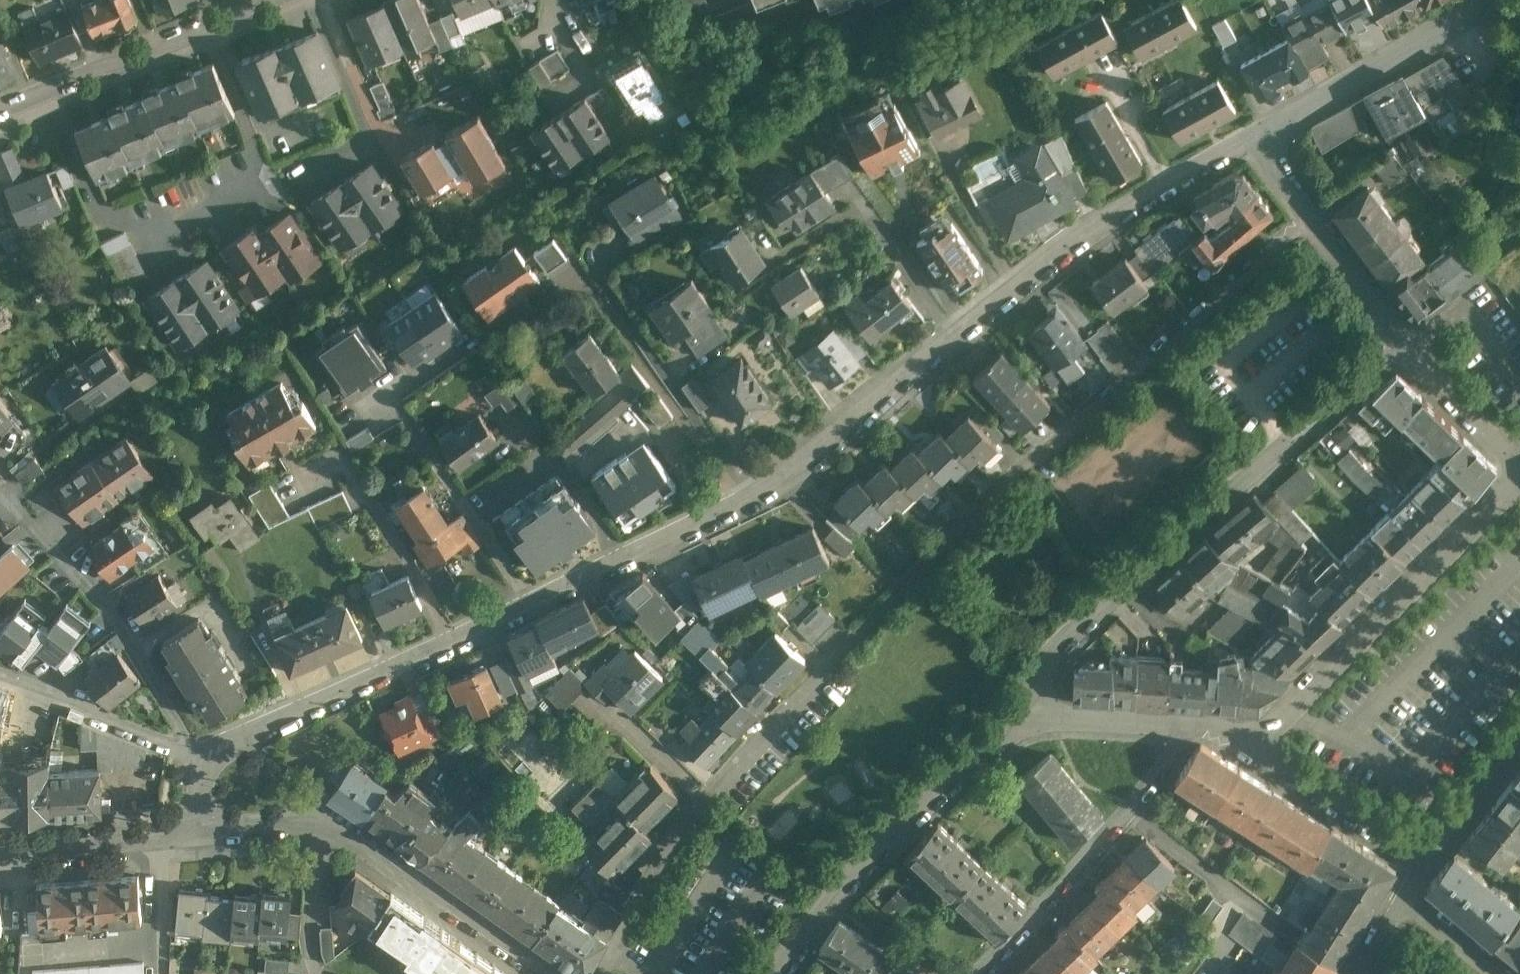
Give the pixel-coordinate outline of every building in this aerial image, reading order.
[(98,1),(82,7),(91,28),(95,39),(120,29),(120,30),(138,22),(128,0),(98,0),(98,1)] [(159,15),(196,0),(153,0),(159,15)] [(419,0),(398,0),(398,1),(385,6),(403,50),(408,61),(438,49),(439,48),(431,29),(419,0)] [(460,15),(495,0),(494,0),(454,0),(460,15)] [(704,0),(678,0),(691,31),(711,23),(713,22),(712,21),(704,0)] [(819,4),(827,1),(830,9),(851,0),(817,0),(819,4)] [(1125,25),(1142,56),(1167,43),(1172,40),(1196,26),(1182,0),(1172,0),(1125,25)] [(1318,9),(1313,0),(1311,0),(1300,6),(1305,15),(1305,16),(1306,15),(1321,44),(1322,44),(1345,31),(1330,3),(1318,9)] [(1330,3),(1345,31),(1369,19),(1368,18),(1359,0),(1335,0),(1330,3)] [(1368,18),(1376,14),(1369,0),(1359,0),(1368,18)] [(1376,14),(1383,28),(1424,4),(1426,3),(1425,0),(1369,0),(1376,14)] [(82,7),(81,4),(66,10),(77,34),(91,28),(82,7)] [(752,5),(712,21),(713,22),(711,23),(720,44),(761,27),(752,5)] [(385,6),(351,20),(369,64),(403,50),(385,6)] [(1100,8),(1038,43),(1055,74),(1083,58),(1084,58),(1089,55),(1118,39),(1100,8)] [(66,10),(39,23),(33,9),(18,15),(24,29),(39,64),(82,45),(77,34),(66,10)] [(463,40),(452,14),(440,19),(442,24),(448,39),(449,39),(450,42),(452,45),(463,40)] [(1305,15),(1282,28),(1289,39),(1306,69),(1329,57),(1322,44),(1321,44),(1306,15),(1305,16),(1305,15)] [(1236,39),(1224,18),(1212,25),(1223,47),(1236,39)] [(442,24),(431,29),(439,48),(438,49),(440,53),(453,48),(450,42),(449,39),(448,39),(442,24)] [(317,33),(239,65),(260,117),(338,85),(317,33)] [(1289,39),(1265,52),(1283,84),(1292,79),(1292,80),(1294,78),(1298,79),(1304,76),(1305,73),(1307,71),(1306,69),(1289,39)] [(0,50),(0,82),(12,77),(0,50)] [(570,72),(557,52),(547,58),(560,78),(570,72)] [(1283,84),(1265,52),(1241,66),(1259,98),(1261,97),(1265,98),(1271,95),(1272,91),(1274,90),(1274,89),(1283,84)] [(647,65),(644,66),(638,56),(617,69),(623,79),(619,81),(638,112),(643,109),(650,121),(673,108),(666,96),(667,95),(665,91),(663,92),(647,65)] [(560,78),(547,58),(539,63),(552,83),(560,78)] [(1401,80),(1312,130),(1315,136),(1324,150),(1366,127),(1360,117),(1372,110),(1382,128),(1383,127),(1383,126),(1385,125),(1384,124),(1391,121),(1401,137),(1397,140),(1407,158),(1424,148),(1425,149),(1438,141),(1427,121),(1426,121),(1418,106),(1416,106),(1411,98),(1434,85),(1445,100),(1445,101),(1464,90),(1443,60),(1403,83),(1401,80)] [(552,83),(539,63),(529,69),(540,91),(552,83)] [(213,65),(177,80),(178,83),(195,124),(196,124),(206,119),(209,127),(234,117),(213,65)] [(960,76),(926,93),(923,86),(912,90),(916,98),(910,101),(926,134),(977,109),(960,76)] [(1514,99),(1502,80),(1483,93),(1489,102),(1497,96),(1503,106),(1514,99)] [(1218,82),(1164,112),(1181,143),(1205,129),(1211,126),(1235,112),(1218,82)] [(178,83),(143,97),(145,100),(162,141),(172,137),(176,145),(201,134),(196,124),(195,124),(178,83)] [(384,85),(372,88),(380,122),(401,117),(398,103),(389,105),(384,85)] [(615,108),(604,89),(594,95),(606,114),(615,108)] [(1445,100),(1428,112),(1437,125),(1473,101),(1464,90),(1445,101),(1445,100)] [(606,114),(594,95),(585,100),(597,119),(606,114)] [(880,99),(856,111),(857,112),(859,117),(847,123),(873,173),(892,163),(894,168),(904,163),(901,158),(920,148),(895,98),(883,105),(880,99)] [(145,100),(109,115),(110,118),(128,159),(138,154),(142,162),(167,152),(162,141),(145,100)] [(585,100),(530,134),(555,175),(610,141),(597,119),(585,100)] [(1122,131),(1106,103),(1076,120),(1111,183),(1141,165),(1125,137),(1126,137),(1122,131)] [(110,118),(75,132),(96,184),(98,183),(95,176),(105,172),(108,179),(133,169),(128,159),(110,118)] [(505,171),(477,121),(446,138),(449,144),(436,151),(452,180),(465,173),(473,188),(505,171)] [(1066,144),(1061,133),(1044,143),(1062,175),(1076,168),(1072,160),(1066,144)] [(1058,177),(1040,145),(1020,157),(1033,180),(989,205),(986,200),(976,206),(990,232),(1001,226),(1009,240),(1073,203),(1072,203),(1058,177)] [(436,151),(432,146),(401,163),(420,198),(452,181),(452,180),(436,151)] [(854,173),(840,150),(826,158),(840,181),(854,173)] [(25,185),(11,151),(0,156),(0,176),(7,193),(6,193),(21,228),(22,228),(20,223),(59,207),(61,213),(62,212),(47,177),(25,185)] [(60,153),(48,158),(57,180),(69,175),(60,153)] [(1393,156),(1377,170),(1391,189),(1408,176),(1393,156)] [(828,164),(819,170),(829,187),(839,181),(828,164)] [(1062,175),(1058,177),(1072,203),(1088,194),(1076,168),(1062,175)] [(401,216),(370,169),(310,208),(340,255),(401,216)] [(811,169),(767,199),(782,220),(787,216),(796,230),(829,207),(820,195),(826,191),(811,169)] [(655,176),(611,204),(632,236),(645,227),(647,230),(667,217),(678,210),(655,176)] [(1235,176),(1196,198),(1217,226),(1256,196),(1243,177),(1235,176)] [(885,193),(877,178),(868,183),(876,198),(885,193)] [(1405,240),(1368,192),(1335,218),(1372,267),(1405,240)] [(1256,196),(1217,226),(1219,225),(1224,232),(1211,242),(1205,235),(1191,245),(1179,254),(1187,263),(1191,259),(1197,267),(1201,264),(1205,260),(1213,270),(1220,264),(1224,260),(1232,253),(1255,233),(1273,217),(1256,196)] [(667,217),(647,230),(656,243),(676,230),(667,217)] [(319,266),(289,219),(258,239),(255,234),(239,244),(223,254),(254,301),(270,291),(284,282),(291,292),(291,291),(288,286),(319,266)] [(1174,223),(1135,254),(1137,257),(1152,275),(1160,269),(1179,254),(1191,245),(1174,223)] [(741,227),(739,229),(737,225),(724,233),(726,237),(710,247),(714,253),(706,258),(712,268),(720,263),(733,282),(764,263),(741,227)] [(9,232),(0,236),(0,242),(7,258),(18,253),(9,232)] [(124,238),(100,249),(107,260),(130,250),(124,238)] [(1405,240),(1372,267),(1390,290),(1423,264),(1405,240)] [(958,242),(929,263),(952,293),(981,272),(958,242)] [(553,243),(534,256),(547,276),(567,263),(553,243)] [(1423,264),(1390,290),(1404,307),(1417,325),(1434,311),(1465,287),(1483,273),(1461,244),(1428,270),(1423,264)] [(130,250),(107,260),(113,271),(135,261),(130,250)] [(515,250),(500,260),(503,265),(499,268),(498,267),(497,267),(495,267),(494,268),(493,269),(492,271),(493,272),(489,275),(486,270),(463,286),(488,321),(539,285),(515,250)] [(1152,275),(1137,257),(1128,265),(1143,284),(1152,276),(1152,275)] [(135,261),(113,271),(118,281),(119,281),(140,271),(135,261)] [(1125,261),(1092,287),(1114,316),(1147,290),(1143,284),(1128,265),(1125,261)] [(801,266),(773,285),(790,312),(801,305),(819,293),(818,292),(801,266)] [(203,268),(146,305),(178,355),(236,318),(203,268)] [(1167,277),(1160,269),(1152,275),(1152,276),(1153,275),(1160,283),(1167,277)] [(140,271),(119,281),(125,291),(145,282),(140,271)] [(713,312),(692,280),(663,300),(668,306),(655,315),(672,340),(686,331),(694,344),(720,326),(711,313),(713,312)] [(118,281),(112,285),(118,295),(125,291),(119,281),(118,281)] [(872,297),(892,322),(911,306),(892,281),(872,297)] [(819,293),(801,305),(808,315),(832,299),(824,288),(818,292),(819,293)] [(892,322),(872,297),(865,302),(859,294),(844,305),(870,339),(892,322)] [(460,336),(435,297),(411,313),(439,354),(445,349),(443,347),(460,336)] [(439,354),(411,313),(388,329),(414,367),(431,355),(432,358),(439,354)] [(1062,324),(1055,315),(1030,334),(1055,368),(1056,368),(1068,385),(1083,374),(1070,356),(1085,345),(1067,321),(1062,324)] [(1122,344),(1107,324),(1097,332),(1098,333),(1112,352),(1122,344)] [(720,326),(694,344),(701,353),(698,356),(727,336),(720,326)] [(387,372),(357,327),(316,354),(344,397),(346,399),(361,389),(363,388),(363,387),(370,383),(372,382),(387,372)] [(766,328),(752,337),(757,345),(771,336),(766,328)] [(833,331),(805,353),(830,385),(858,363),(833,331)] [(1112,352),(1098,333),(1087,341),(1102,360),(1112,352)] [(619,376),(589,335),(563,354),(600,403),(614,391),(609,384),(620,377),(619,376)] [(1026,380),(1002,353),(973,379),(974,380),(976,378),(1000,404),(1026,380)] [(106,354),(54,389),(78,424),(130,388),(106,354)] [(745,365),(742,360),(741,358),(739,359),(739,360),(713,377),(711,378),(712,380),(713,380),(740,421),(741,423),(744,421),(743,421),(769,404),(771,403),(770,401),(769,401),(766,396),(769,394),(768,393),(767,394),(762,386),(763,386),(762,385),(754,373),(753,372),(748,365),(748,364),(747,363),(745,365)] [(631,365),(619,376),(620,377),(609,384),(614,391),(615,391),(627,406),(636,398),(634,396),(647,384),(631,365)] [(522,373),(508,383),(521,401),(534,392),(522,373)] [(1497,470),(1396,375),(1374,393),(1372,391),(1358,406),(1385,432),(1397,419),(1440,460),(1429,472),(1431,473),(1447,489),(1465,502),(1464,503),(1466,501),(1497,470)] [(711,402),(693,377),(682,386),(699,410),(711,402)] [(1050,407),(1026,380),(1000,404),(1024,430),(1021,433),(1022,433),(1050,407)] [(505,383),(486,397),(494,407),(501,402),(508,411),(519,403),(505,383)] [(296,410),(281,386),(228,418),(242,442),(235,446),(249,469),(276,452),(278,456),(290,449),(288,445),(316,429),(303,406),(296,410)] [(600,403),(554,443),(571,463),(619,421),(615,416),(627,406),(615,391),(600,403)] [(673,417),(657,394),(642,407),(659,427),(673,417)] [(11,422),(0,409),(0,431),(11,422)] [(479,418),(442,444),(460,468),(497,442),(479,418)] [(980,430),(968,418),(946,440),(968,463),(969,464),(977,456),(987,466),(1001,452),(996,447),(980,430)] [(1005,439),(988,421),(980,430),(996,447),(1005,439)] [(1358,422),(1347,432),(1362,449),(1373,439),(1358,422)] [(946,440),(940,434),(918,455),(941,479),(942,479),(950,471),(955,476),(968,463),(946,440)] [(126,442),(99,460),(101,462),(84,473),(83,472),(57,490),(82,526),(151,478),(126,442)] [(616,460),(592,476),(624,522),(676,486),(648,447),(629,460),(625,454),(617,460),(616,460)] [(918,455),(913,450),(891,471),(913,494),(914,495),(923,486),(927,491),(941,479),(918,455)] [(1347,454),(1338,465),(1353,483),(1365,470),(1347,454)] [(34,461),(17,474),(25,485),(42,471),(34,461)] [(968,463),(955,476),(960,481),(973,469),(969,464),(968,463)] [(891,471),(885,465),(863,486),(887,510),(895,502),(900,507),(913,494),(891,471)] [(1305,468),(1276,494),(1290,510),(1291,510),(1319,485),(1305,468)] [(1444,523),(1410,494),(1398,505),(1397,502),(1398,499),(1365,470),(1353,483),(1389,514),(1390,514),(1424,543),(1444,523)] [(1447,489),(1431,473),(1410,494),(1444,523),(1464,503),(1465,502),(1447,489)] [(522,548),(505,524),(523,512),(522,511),(545,495),(563,483),(558,476),(488,525),(509,554),(515,550),(517,551),(522,548)] [(941,479),(927,491),(933,497),(946,484),(942,479),(941,479)] [(863,486),(858,481),(835,503),(839,506),(858,526),(859,526),(868,517),(878,528),(891,515),(863,486)] [(545,495),(522,511),(523,512),(505,524),(522,548),(537,569),(561,552),(563,555),(573,548),(571,545),(595,528),(563,483),(545,495)] [(290,520),(269,485),(249,498),(269,531),(290,520)] [(446,526),(424,490),(425,490),(424,489),(397,505),(398,506),(420,541),(418,542),(430,563),(461,544),(449,525),(446,526)] [(342,493),(306,510),(307,512),(308,511),(317,531),(352,515),(342,493)] [(913,494),(900,507),(905,512),(919,499),(914,495),(913,494)] [(1312,534),(1291,510),(1290,510),(1276,494),(1263,505),(1273,516),(1282,525),(1301,544),(1312,534)] [(1263,505),(1254,497),(1244,505),(1262,525),(1273,516),(1263,505)] [(259,539),(230,500),(215,510),(199,521),(210,535),(217,546),(233,535),(243,549),(240,552),(240,553),(261,539),(260,538),(259,539)] [(210,502),(188,517),(203,540),(210,535),(199,521),(215,510),(210,502)] [(1244,505),(1206,538),(1224,555),(1238,563),(1282,525),(1273,516),(1262,525),(1244,505)] [(839,506),(827,518),(848,537),(858,526),(839,506)] [(1424,543),(1390,514),(1389,514),(1371,532),(1405,561),(1424,543)] [(480,545),(462,516),(449,525),(461,544),(466,553),(480,545)] [(124,527),(89,552),(109,580),(130,566),(154,549),(154,548),(144,535),(134,541),(124,527)] [(745,560),(744,560),(761,594),(829,561),(813,527),(745,560)] [(856,544),(835,527),(825,538),(846,556),(856,544)] [(1371,532),(1339,564),(1342,566),(1371,596),(1405,561),(1371,532)] [(1342,566),(1339,564),(1312,534),(1301,544),(1320,563),(1310,573),(1323,586),(1310,599),(1340,626),(1371,596),(1342,566)] [(1224,555),(1206,538),(1181,561),(1208,591),(1204,595),(1218,602),(1227,585),(1239,563),(1238,563),(1224,555)] [(154,549),(130,566),(137,576),(145,572),(167,557),(159,545),(154,548),(154,549)] [(0,558),(0,590),(26,566),(28,565),(12,547),(0,558)] [(742,555),(693,578),(709,613),(758,590),(760,594),(761,594),(744,560),(745,560),(742,555)] [(1208,591),(1181,561),(1153,587),(1181,616),(1204,595),(1208,591)] [(445,566),(424,579),(436,598),(456,585),(445,566)] [(381,570),(360,579),(367,595),(371,593),(388,585),(381,570)] [(137,576),(123,585),(129,595),(151,581),(145,572),(137,576)] [(674,610),(643,575),(641,576),(640,574),(609,589),(634,617),(639,613),(658,634),(679,616),(674,610)] [(129,595),(126,597),(144,625),(177,605),(159,576),(151,581),(129,595)] [(388,585),(371,593),(385,624),(386,624),(385,622),(406,613),(406,614),(422,608),(407,576),(388,585)] [(1259,602),(1227,585),(1218,602),(1230,609),(1254,622),(1266,628),(1272,618),(1290,591),(1272,581),(1259,602)] [(1340,626),(1303,596),(1290,591),(1272,618),(1284,626),(1318,648),(1341,627),(1340,626)] [(583,599),(537,621),(552,654),(567,646),(566,644),(597,628),(590,613),(583,599)] [(17,602),(0,625),(0,649),(13,659),(15,655),(24,662),(35,648),(58,665),(85,629),(63,611),(48,628),(17,602)] [(700,618),(683,602),(674,610),(679,616),(684,622),(677,629),(684,635),(700,618)] [(605,604),(590,613),(597,628),(601,637),(622,623),(605,604)] [(820,604),(796,628),(812,645),(836,621),(820,604)] [(294,629),(275,637),(291,671),(361,639),(346,605),(294,629)] [(790,624),(774,607),(762,615),(780,633),(790,624)] [(1230,609),(1226,617),(1224,616),(1218,625),(1216,623),(1210,634),(1231,645),(1254,622),(1230,609)] [(287,614),(269,623),(275,637),(294,629),(287,614)] [(207,633),(198,619),(163,641),(172,656),(167,658),(197,706),(201,703),(210,718),(246,696),(237,681),(241,679),(212,631),(207,633)] [(720,641),(699,620),(683,638),(701,655),(710,646),(712,649),(720,641)] [(552,654),(537,621),(536,621),(537,624),(508,638),(521,666),(525,675),(526,675),(555,661),(552,654)] [(1318,648),(1284,626),(1249,661),(1252,663),(1265,667),(1290,676),(1318,648)] [(804,661),(775,633),(747,663),(775,691),(804,661)] [(117,634),(90,655),(100,668),(117,654),(125,648),(117,634)] [(1206,646),(1191,637),(1184,647),(1200,657),(1206,646)] [(775,691),(750,667),(738,680),(725,668),(728,665),(712,649),(710,646),(701,655),(712,667),(757,710),(774,692),(775,691)] [(80,648),(58,665),(66,675),(88,657),(80,648)] [(662,679),(635,652),(613,674),(605,665),(595,676),(612,693),(629,711),(662,679)] [(140,682),(117,654),(100,668),(86,679),(108,706),(140,682)] [(1233,659),(1218,661),(1213,661),(1212,671),(1205,671),(1204,711),(1238,713),(1240,684),(1241,674),(1240,674),(1237,658),(1236,654),(1232,655),(1233,659)] [(1137,659),(1110,658),(1110,667),(1111,667),(1114,706),(1135,707),(1137,664),(1137,659)] [(1290,676),(1265,667),(1252,663),(1252,670),(1243,668),(1243,658),(1237,658),(1240,674),(1241,674),(1240,684),(1280,691),(1290,676)] [(1205,671),(1181,670),(1182,661),(1170,660),(1170,666),(1168,708),(1204,711),(1205,671)] [(1170,666),(1137,664),(1135,707),(1168,708),(1170,666)] [(486,666),(449,683),(457,700),(469,697),(476,714),(502,702),(486,666)] [(521,666),(509,671),(519,692),(532,686),(526,675),(525,675),(521,666)] [(1110,667),(1085,666),(1085,672),(1075,672),(1073,704),(1114,706),(1111,667),(1110,667)] [(757,710),(712,667),(701,679),(715,693),(706,703),(715,712),(736,732),(737,731),(757,710)] [(571,669),(545,694),(562,711),(588,686),(586,684),(571,669)] [(612,693),(595,676),(586,684),(588,686),(603,701),(612,693)] [(1280,691),(1240,684),(1238,713),(1258,714),(1278,692),(1279,692),(1280,691)] [(519,705),(510,685),(501,689),(510,709),(519,705)] [(0,689),(0,739),(3,740),(4,724),(12,693),(0,689)] [(411,700),(382,713),(387,724),(384,733),(393,737),(400,751),(429,738),(419,716),(411,700)] [(430,711),(419,716),(429,738),(440,733),(430,711)] [(715,712),(702,727),(692,718),(680,731),(688,739),(682,746),(704,766),(736,732),(715,712)] [(97,729),(83,724),(81,749),(98,748),(97,729)] [(122,739),(97,729),(98,748),(99,769),(100,769),(123,768),(123,763),(122,739)] [(146,748),(122,739),(123,763),(143,765),(146,748)] [(1239,772),(1201,747),(1195,756),(1195,755),(1176,785),(1215,810),(1217,806),(1238,772),(1239,773),(1239,772)] [(1102,818),(1050,755),(1020,780),(1041,806),(1039,807),(1049,819),(1050,817),(1072,843),(1102,818)] [(0,762),(0,766),(0,818),(50,815),(49,772),(50,772),(50,759),(0,762)] [(386,787),(352,764),(331,796),(364,818),(386,787)] [(651,766),(631,786),(611,767),(596,782),(643,828),(644,827),(678,793),(651,766)] [(1514,776),(1515,778),(1511,784),(1519,790),(1519,768),(1514,776)] [(50,772),(49,772),(50,815),(102,812),(100,769),(99,769),(50,772)] [(1239,773),(1238,772),(1217,806),(1251,828),(1273,793),(1272,794),(1239,773)] [(409,782),(395,794),(386,787),(364,818),(364,819),(396,841),(428,813),(440,804),(409,782)] [(643,828),(596,782),(572,806),(577,811),(565,823),(586,844),(585,846),(595,857),(611,873),(612,873),(651,834),(644,827),(643,828)] [(1511,784),(1492,809),(1519,828),(1519,790),(1511,784)] [(1330,830),(1273,794),(1273,793),(1251,828),(1271,841),(1269,845),(1288,857),(1290,853),(1310,865),(1311,864),(1332,830),(1331,830),(1330,830)] [(1492,809),(1469,838),(1486,852),(1501,864),(1519,840),(1519,828),(1492,809)] [(428,813),(396,841),(434,868),(466,836),(467,836),(481,822),(470,810),(451,829),(443,821),(439,824),(428,813)] [(983,864),(937,822),(904,858),(949,900),(983,864)] [(1340,883),(1374,904),(1390,878),(1385,870),(1388,865),(1362,849),(1362,848),(1361,849),(1355,845),(1355,844),(1354,844),(1332,830),(1311,864),(1340,883)] [(467,836),(466,836),(434,868),(484,904),(510,867),(467,836)] [(1486,852),(1469,838),(1455,855),(1472,869),(1486,852)] [(1174,869),(1146,840),(1129,857),(1157,886),(1174,869)] [(1455,855),(1427,890),(1493,943),(1501,931),(1519,906),(1472,869),(1455,855)] [(611,873),(595,857),(587,866),(603,881),(611,873)] [(1129,857),(1104,881),(1103,880),(1103,881),(1137,916),(1137,915),(1132,910),(1157,886),(1129,857)] [(1028,907),(983,864),(949,900),(995,942),(1028,907)] [(603,881),(587,866),(580,875),(594,890),(603,881)] [(559,901),(510,867),(484,904),(534,938),(559,901)] [(389,893),(361,874),(355,884),(350,880),(336,901),(353,913),(350,918),(352,920),(356,915),(369,924),(392,891),(390,890),(389,893)] [(138,875),(85,879),(90,926),(119,924),(119,918),(141,916),(138,875)] [(85,879),(38,883),(42,930),(67,928),(67,922),(89,920),(89,926),(90,926),(85,879)] [(1137,916),(1103,881),(1095,888),(1101,893),(1091,902),(1119,931),(1129,921),(1130,922),(1137,916)] [(1374,904),(1340,883),(1308,934),(1342,955),(1374,904)] [(208,888),(180,885),(176,926),(203,928),(203,932),(204,932),(208,888)] [(234,895),(208,892),(209,888),(208,888),(204,932),(231,935),(235,891),(234,895)] [(262,894),(235,891),(231,935),(232,935),(232,931),(259,933),(263,889),(262,894)] [(291,892),(263,889),(259,933),(260,933),(260,929),(287,932),(290,908),(291,892)] [(580,916),(587,903),(568,890),(559,901),(534,938),(585,973),(586,973),(606,939),(604,938),(622,913),(604,901),(597,912),(591,908),(585,919),(580,916)] [(451,932),(392,891),(369,924),(404,948),(400,953),(424,970),(451,932)] [(1213,899),(1199,919),(1210,927),(1224,907),(1213,899)] [(1119,931),(1091,902),(1067,926),(1066,925),(1065,925),(1097,959),(1097,958),(1094,955),(1119,931)] [(39,908),(27,909),(29,929),(41,928),(39,908)] [(302,909),(290,908),(287,932),(299,933),(302,909)] [(1242,916),(1228,935),(1238,942),(1252,923),(1242,916)] [(1507,935),(1501,931),(1493,942),(1519,962),(1519,916),(1507,935)] [(839,920),(819,948),(835,960),(834,961),(853,973),(880,973),(892,957),(839,920)] [(333,923),(320,925),(322,947),(326,958),(336,950),(333,923)] [(1252,923),(1238,942),(1247,949),(1261,930),(1252,923)] [(1097,959),(1065,925),(1058,932),(1062,936),(1052,945),(1079,973),(1090,964),(1090,965),(1097,959)] [(1275,940),(1261,930),(1247,949),(1261,959),(1275,940)] [(451,932),(424,970),(431,973),(512,973),(451,932)] [(1296,943),(1279,972),(1282,973),(1331,973),(1336,966),(1296,943)] [(1027,969),(1026,968),(1025,968),(1031,973),(1079,973),(1052,945),(1027,969)] [(290,954),(266,952),(265,965),(281,966),(289,967),(290,954)] [(40,964),(40,973),(143,973),(142,956),(40,964)] [(892,957),(880,973),(917,973),(892,957)] [(259,964),(258,973),(280,973),(281,966),(265,965),(259,964)]
